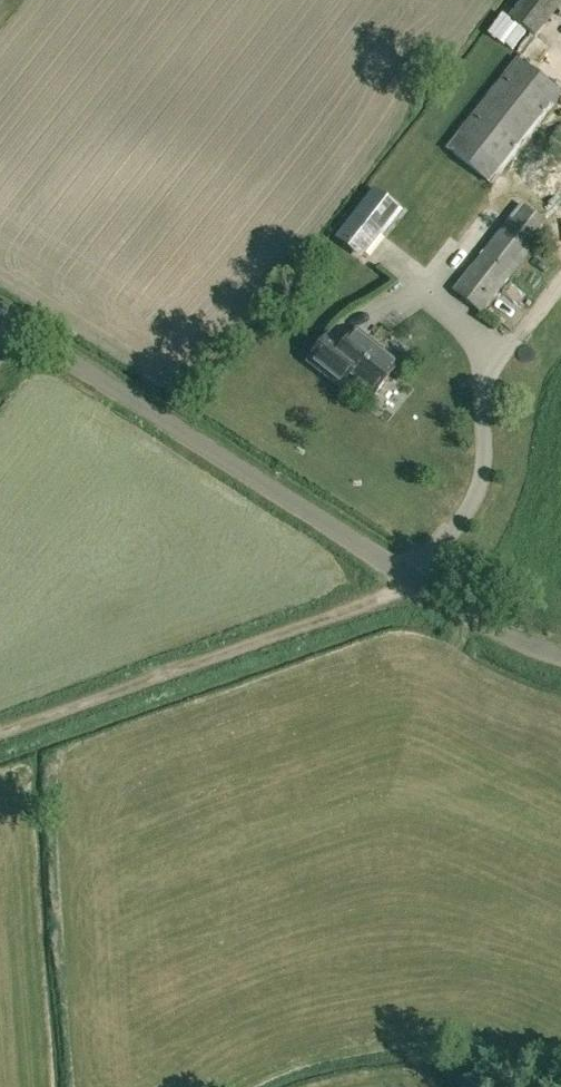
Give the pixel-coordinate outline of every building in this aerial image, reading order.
[(337,236),(363,256),(380,234),(426,269),(485,195),(552,108),(560,97),(560,95),(517,60),(560,4),(560,0),(524,0),(337,236)] [(552,108),(485,195),(513,217),(560,156),(560,114),(552,108)] [(454,291),(481,312),(533,247),(560,212),(560,156),(513,217),(454,291)] [(344,348),(330,337),(310,362),(344,389),(350,380),(373,399),(398,367),(382,353),(383,352),(358,331),(344,348)]
